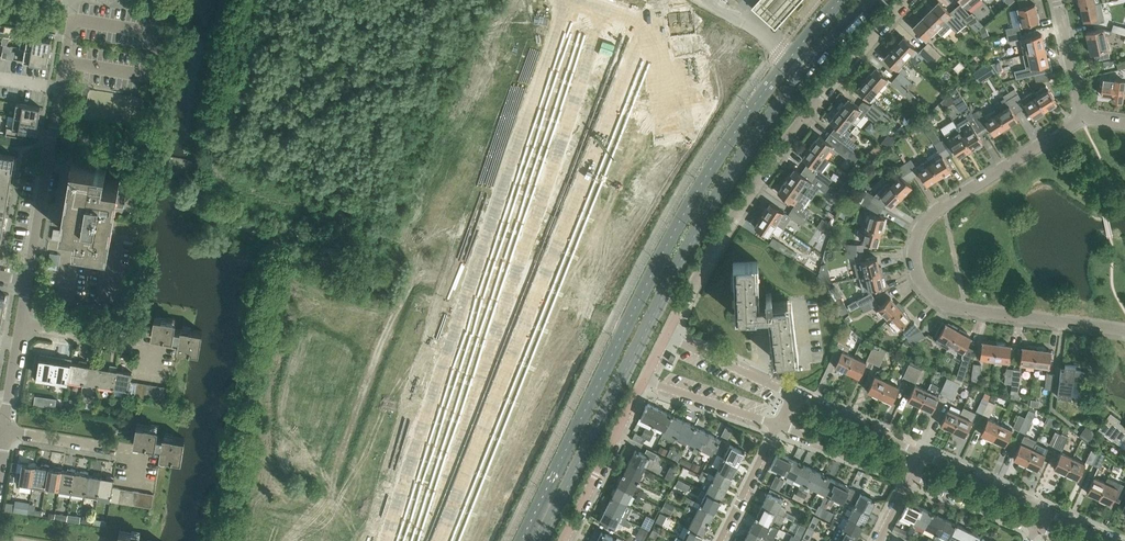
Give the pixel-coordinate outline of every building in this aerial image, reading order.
[(804,0),(762,0),(753,10),(776,31),(804,0)] [(1018,8),(1022,25),(1039,21),(1035,4),(1028,6),(1027,0),(1018,0),(1020,7),(1018,8)] [(939,1),(923,17),(935,29),(942,22),(944,24),(947,22),(956,32),(968,22),(955,8),(950,12),(939,1)] [(1094,24),(1095,30),(1102,29),(1107,30),(1112,31),(1124,35),(1124,27),(1113,24),(1105,21),(1101,3),(1081,7),(1084,21),(1088,21),(1089,25),(1094,24)] [(955,8),(968,22),(975,16),(972,13),(970,14),(960,4),(955,8)] [(930,35),(935,29),(923,17),(913,27),(927,40),(931,36),(930,35)] [(1006,29),(1007,35),(1021,32),(1020,25),(1006,29)] [(1088,39),(1093,61),(1110,57),(1108,49),(1105,35),(1112,34),(1112,31),(1107,30),(1102,29),(1095,30),(1088,32),(1090,38),(1088,39)] [(1023,39),(1021,32),(1007,35),(1009,42),(1023,39)] [(1021,39),(1024,54),(1045,50),(1042,34),(1021,39)] [(52,39),(22,35),(20,47),(49,52),(52,39)] [(904,37),(894,47),(906,58),(912,52),(914,54),(918,50),(904,37)] [(928,42),(924,47),(937,59),(942,55),(928,42)] [(937,59),(924,47),(923,46),(919,51),(932,64),(937,59)] [(20,47),(20,48),(25,49),(23,61),(47,65),(49,52),(20,47)] [(908,60),(906,58),(894,47),(884,58),(898,71),(908,60)] [(1047,58),(1045,50),(1024,54),(1027,69),(1016,71),(1017,78),(1052,70),(1050,70),(1048,63),(1050,63),(1049,57),(1047,58)] [(1118,70),(1124,68),(1124,61),(1117,63),(1118,70)] [(979,81),(997,72),(992,62),(974,71),(979,81)] [(876,68),(866,78),(878,89),(884,83),(886,85),(890,80),(876,68)] [(1050,71),(1035,75),(1037,81),(1052,78),(1050,71)] [(901,72),(896,77),(909,89),(914,84),(910,81),(911,81),(901,72)] [(909,89),(896,77),(891,82),(910,98),(914,93),(909,89)] [(873,95),(878,89),(866,78),(856,89),(871,101),(875,97),(873,95)] [(1113,96),(1113,101),(1122,102),(1123,98),(1124,98),(1124,82),(1122,82),(1122,86),(1115,86),(1103,84),(1101,95),(1113,96)] [(1036,97),(1045,110),(1046,112),(1050,109),(1048,107),(1057,102),(1048,89),(1047,90),(1045,86),(1039,90),(1041,93),(1036,97)] [(1008,91),(1011,96),(1020,109),(1025,106),(1032,117),(1041,112),(1042,114),(1046,112),(1045,110),(1036,97),(1033,91),(1021,99),(1014,88),(1008,91)] [(995,110),(1006,126),(1007,128),(1011,126),(1010,124),(1018,119),(1014,113),(1020,109),(1011,96),(1008,91),(1002,95),(1007,102),(995,110)] [(971,124),(960,132),(972,151),(976,148),(975,146),(982,141),(975,130),(981,126),(972,113),(959,92),(953,98),(964,116),(966,115),(971,124)] [(848,99),(839,110),(852,120),(856,124),(865,114),(862,112),(863,111),(858,107),(848,99)] [(879,117),(869,108),(862,102),(858,107),(863,111),(862,112),(865,114),(875,122),(879,117)] [(873,102),(869,108),(879,117),(887,124),(892,117),(887,113),(887,114),(873,102)] [(41,107),(17,103),(15,116),(38,120),(41,107)] [(1007,128),(1006,126),(995,110),(983,117),(978,109),(972,113),(981,126),(986,123),(994,134),(1002,129),(1003,131),(1007,128)] [(856,124),(852,120),(839,110),(830,121),(847,135),(856,124)] [(38,120),(15,116),(13,128),(7,127),(6,134),(23,137),(24,131),(36,133),(38,120)] [(954,120),(942,127),(946,133),(958,126),(954,120)] [(967,153),(972,151),(960,132),(948,139),(947,138),(941,141),(949,154),(955,151),(958,157),(966,152),(967,153)] [(819,135),(811,147),(824,156),(829,150),(831,152),(835,147),(819,135)] [(846,136),(841,141),(852,150),(857,144),(846,136)] [(852,150),(841,141),(837,146),(848,155),(852,150)] [(927,158),(930,163),(939,177),(951,169),(943,158),(949,154),(941,141),(935,145),(939,150),(927,158)] [(819,163),(824,156),(811,147),(802,158),(818,169),(821,164),(819,163)] [(15,156),(0,154),(0,167),(13,169),(15,156)] [(107,165),(97,163),(73,159),(62,225),(77,228),(75,241),(109,247),(109,245),(115,207),(124,208),(128,182),(120,181),(120,180),(105,178),(107,165)] [(927,184),(939,177),(930,163),(918,171),(911,159),(905,163),(914,176),(919,173),(927,184)] [(891,179),(888,182),(902,196),(912,186),(907,181),(914,176),(905,163),(899,167),(903,173),(894,182),(891,179)] [(11,181),(13,169),(0,167),(0,180),(11,181)] [(794,169),(786,180),(799,190),(804,193),(809,186),(811,188),(814,183),(811,181),(812,181),(794,169)] [(820,170),(816,176),(827,184),(831,178),(820,170)] [(830,186),(827,184),(816,176),(812,181),(811,181),(814,183),(826,192),(830,186)] [(11,181),(0,180),(0,192),(9,194),(11,181)] [(794,197),(799,190),(786,180),(778,192),(794,203),(797,198),(794,197)] [(892,206),(902,196),(888,182),(879,191),(882,195),(880,198),(867,190),(863,197),(883,208),(887,201),(892,206)] [(9,194),(0,192),(0,205),(7,206),(9,194)] [(866,227),(881,231),(884,232),(885,227),(883,226),(885,217),(879,215),(883,208),(863,197),(860,202),(867,206),(861,225),(866,227)] [(770,203),(762,215),(776,224),(781,217),(783,219),(786,214),(770,203)] [(796,204),(792,210),(806,220),(810,214),(796,204)] [(806,220),(792,210),(788,215),(803,225),(806,220)] [(778,225),(776,224),(762,215),(755,227),(771,237),(778,225)] [(877,245),(881,231),(866,227),(862,240),(877,245)] [(71,232),(54,229),(52,240),(69,243),(71,232)] [(788,247),(773,238),(769,244),(784,253),(788,247)] [(61,255),(50,253),(48,264),(59,265),(61,255)] [(857,278),(860,277),(865,276),(883,271),(882,266),(879,267),(877,258),(862,262),(864,270),(856,272),(857,278)] [(736,316),(741,315),(757,315),(757,313),(768,312),(774,359),(798,356),(791,302),(774,304),(773,304),(771,292),(766,293),(767,301),(756,303),(755,271),(758,270),(758,261),(733,262),(736,316)] [(883,271),(865,276),(860,277),(863,291),(884,286),(882,277),(884,277),(883,271)] [(851,311),(861,306),(874,298),(871,293),(848,305),(851,311)] [(874,298),(861,306),(864,312),(878,305),(874,298)] [(888,319),(900,308),(902,306),(898,302),(896,304),(890,298),(879,308),(888,319)] [(902,306),(900,308),(888,319),(898,329),(910,318),(903,312),(905,310),(902,306)] [(155,317),(153,326),(152,335),(174,339),(174,338),(179,338),(178,349),(199,353),(202,332),(194,330),(181,328),(181,330),(175,329),(176,323),(176,320),(155,317)] [(950,345),(960,328),(953,324),(951,327),(943,322),(935,336),(938,338),(936,342),(948,349),(950,345)] [(903,334),(907,338),(921,330),(914,323),(903,334)] [(967,332),(960,328),(950,345),(963,352),(971,338),(965,335),(967,332)] [(924,337),(921,330),(907,338),(910,344),(924,337)] [(835,366),(847,372),(854,357),(847,354),(850,347),(845,345),(849,337),(842,334),(830,360),(836,363),(835,366)] [(994,360),(997,341),(989,340),(988,343),(982,342),(980,358),(994,360)] [(1005,342),(997,341),(994,360),(1009,362),(1011,346),(1005,345),(1005,342)] [(1035,365),(1037,346),(1029,345),(1029,348),(1022,347),(1020,363),(1035,365)] [(1046,348),(1037,346),(1035,365),(1049,367),(1051,351),(1045,350),(1046,348)] [(867,360),(873,363),(879,351),(873,348),(867,360)] [(880,349),(879,351),(873,363),(879,366),(886,352),(880,349)] [(53,378),(56,360),(56,356),(50,355),(49,359),(40,358),(37,375),(53,378)] [(866,363),(854,357),(847,372),(859,377),(866,363)] [(56,360),(53,378),(52,385),(67,388),(68,380),(71,363),(72,359),(65,358),(64,362),(56,360)] [(79,364),(71,363),(68,380),(83,383),(86,365),(87,361),(80,360),(79,364)] [(94,367),(86,365),(83,383),(98,385),(101,368),(102,364),(95,363),(94,367)] [(981,365),(973,364),(971,379),(979,380),(981,365)] [(1065,369),(1061,369),(1058,396),(1072,398),(1074,380),(1084,381),(1085,372),(1075,371),(1076,366),(1065,364),(1065,369)] [(110,369),(101,368),(98,385),(114,388),(116,370),(117,366),(111,365),(110,369)] [(903,377),(909,380),(915,368),(909,365),(903,377)] [(922,371),(915,368),(909,380),(916,383),(922,371)] [(1014,369),(1007,368),(1005,383),(1012,384),(1014,369)] [(1018,395),(1021,370),(1014,369),(1012,384),(1010,394),(1018,395)] [(132,373),(116,370),(114,388),(129,390),(128,395),(135,396),(138,382),(131,381),(132,373)] [(1052,390),(1054,375),(1047,374),(1045,389),(1052,390)] [(868,391),(880,396),(887,381),(875,376),(868,391)] [(946,396),(954,381),(947,378),(940,394),(946,396)] [(899,387),(887,381),(880,396),(892,402),(899,387)] [(960,384),(954,381),(946,396),(953,399),(960,384)] [(135,396),(142,397),(144,383),(138,382),(135,396)] [(151,385),(144,383),(142,397),(149,398),(151,385)] [(149,398),(155,400),(158,386),(151,385),(149,398)] [(908,400),(920,405),(927,391),(915,385),(908,400)] [(164,387),(158,386),(155,400),(162,401),(164,387)] [(169,402),(171,388),(164,387),(162,401),(169,402)] [(939,396),(927,391),(920,405),(932,411),(939,396)] [(977,410),(983,413),(988,401),(983,398),(977,410)] [(995,404),(988,401),(983,413),(989,416),(995,404)] [(659,417),(662,411),(648,404),(641,418),(652,424),(656,416),(659,417)] [(953,430),(960,415),(948,409),(941,425),(953,430)] [(967,418),(960,415),(953,430),(965,436),(976,413),(970,410),(967,418)] [(652,424),(664,430),(672,415),(662,411),(659,417),(656,416),(652,424)] [(1119,422),(1120,420),(1111,413),(1099,429),(1124,448),(1124,426),(1119,422)] [(673,441),(676,435),(680,427),(678,426),(681,420),(672,415),(664,430),(661,435),(673,441)] [(1013,427),(1019,430),(1025,418),(1019,415),(1013,427)] [(1031,421),(1025,418),(1019,430),(1026,433),(1031,421)] [(981,433),(993,439),(1000,424),(988,419),(981,433)] [(680,427),(676,435),(688,441),(695,427),(681,420),(678,426),(680,427)] [(137,424),(136,433),(134,443),(156,446),(156,445),(162,446),(160,457),(181,460),(184,439),(163,436),(163,437),(157,436),(159,427),(137,424)] [(1012,430),(1000,424),(993,439),(1005,445),(1012,430)] [(1082,431),(1092,439),(1096,434),(1086,426),(1082,431)] [(688,441),(700,447),(703,439),(701,438),(705,432),(695,427),(688,441)] [(1056,447),(1062,434),(1063,432),(1057,429),(1049,444),(1056,447)] [(1092,439),(1082,431),(1079,436),(1089,443),(1092,439)] [(703,439),(700,447),(712,453),(717,443),(718,444),(719,441),(718,441),(719,439),(705,432),(701,438),(703,439)] [(635,433),(632,439),(643,444),(646,438),(635,433)] [(1069,436),(1062,434),(1056,447),(1062,450),(1069,436)] [(1026,464),(1033,449),(1021,443),(1014,458),(1026,464)] [(731,445),(725,457),(739,464),(745,452),(731,445)] [(1034,449),(1033,449),(1026,464),(1038,469),(1045,455),(1044,454),(1046,451),(1035,446),(1034,449)] [(644,469),(650,457),(655,459),(657,454),(647,449),(644,454),(636,450),(630,462),(644,469)] [(680,458),(682,452),(671,449),(669,455),(680,458)] [(1092,465),(1098,452),(1092,449),(1086,462),(1092,465)] [(789,466),(793,459),(778,452),(771,466),(783,472),(787,465),(789,466)] [(1098,452),(1092,465),(1099,467),(1104,455),(1098,452)] [(1066,473),(1073,458),(1061,453),(1054,467),(1066,473)] [(725,457),(719,469),(733,476),(739,464),(725,457)] [(1073,458),(1066,473),(1079,478),(1085,464),(1073,458)] [(787,465),(783,472),(795,478),(802,464),(793,459),(789,466),(787,465)] [(20,482),(19,486),(33,488),(33,484),(36,466),(37,463),(32,462),(31,465),(23,464),(20,482)] [(638,481),(644,469),(630,462),(624,474),(638,481)] [(33,484),(33,488),(46,490),(46,486),(49,468),(50,466),(45,464),(44,467),(36,466),(33,484)] [(812,469),(802,464),(795,478),(807,484),(810,476),(808,475),(812,469)] [(46,486),(46,490),(59,492),(60,488),(62,470),(63,468),(59,467),(58,469),(49,468),(46,486)] [(60,488),(59,492),(72,495),(72,490),(75,472),(76,470),(71,469),(71,472),(62,470),(60,488)] [(719,469),(713,480),(727,487),(733,476),(719,469)] [(826,476),(812,469),(808,475),(810,476),(807,484),(818,490),(826,476)] [(72,490),(72,495),(85,497),(85,492),(88,475),(89,472),(84,471),(83,474),(75,472),(72,490)] [(85,492),(85,497),(98,499),(98,494),(101,477),(102,474),(98,473),(97,476),(88,475),(85,492)] [(624,474),(618,485),(632,492),(638,481),(624,474)] [(101,477),(98,494),(111,497),(112,497),(113,487),(115,479),(115,476),(110,475),(110,478),(101,477)] [(776,475),(771,486),(780,490),(786,480),(776,475)] [(835,480),(826,476),(818,490),(830,496),(834,488),(832,487),(835,480)] [(1087,492),(1099,498),(1106,482),(1094,477),(1087,492)] [(1121,483),(1108,477),(1106,482),(1099,498),(1112,503),(1121,483)] [(679,478),(675,487),(699,498),(703,489),(679,478)] [(713,480),(707,492),(721,499),(727,487),(713,480)] [(850,488),(835,480),(832,487),(834,488),(830,496),(826,503),(832,506),(835,498),(843,502),(844,499),(850,488)] [(626,504),(632,492),(618,485),(612,497),(626,504)] [(111,497),(110,501),(118,503),(120,489),(113,487),(112,497),(111,497)] [(856,491),(850,488),(844,499),(850,502),(856,491)] [(120,489),(118,503),(125,504),(127,490),(120,489)] [(127,490),(125,504),(131,505),(133,491),(127,490)] [(133,491),(131,505),(138,506),(140,492),(133,491)] [(140,492),(138,506),(145,507),(147,493),(140,492)] [(715,511),(721,499),(707,492),(701,504),(715,511)] [(8,499),(6,510),(42,515),(43,507),(42,507),(44,494),(34,493),(33,503),(8,499)] [(147,493),(145,507),(152,508),(154,494),(147,493)] [(768,493),(762,505),(783,515),(786,509),(780,506),(783,500),(768,493)] [(861,493),(855,505),(870,513),(876,501),(861,493)] [(632,507),(626,504),(612,497),(606,509),(620,516),(626,519),(632,507)] [(663,509),(672,513),(676,505),(667,501),(663,509)] [(902,515),(914,521),(918,514),(920,515),(923,508),(909,501),(902,515)] [(709,523),(715,511),(701,504),(695,516),(709,523)] [(756,517),(771,524),(779,528),(785,516),(783,515),(762,505),(756,517)] [(855,505),(849,517),(864,524),(870,513),(855,505)] [(914,521),(926,527),(933,513),(923,508),(920,515),(918,514),(914,521)] [(614,528),(620,516),(606,509),(600,521),(614,528)] [(926,527),(937,533),(941,525),(944,526),(947,520),(933,513),(926,527)] [(646,515),(641,526),(649,530),(655,519),(646,515)] [(703,534),(709,523),(695,516),(689,527),(703,534)] [(765,536),(771,524),(756,517),(751,528),(765,536)] [(849,517),(843,529),(858,536),(864,524),(849,517)] [(937,533),(949,539),(956,525),(947,520),(944,526),(941,525),(937,533)] [(954,540),(963,540),(965,537),(963,536),(966,529),(956,525),(949,539),(954,540)] [(703,534),(689,527),(683,539),(687,540),(700,540),(703,534)] [(746,540),(762,540),(765,536),(751,528),(745,540),(746,540)] [(837,540),(838,540),(856,540),(858,536),(843,529),(837,540)] [(966,529),(963,536),(965,537),(963,540),(978,540),(979,540),(981,538),(980,538),(980,536),(966,529)] [(118,540),(140,540),(141,535),(119,531),(118,540)] [(616,539),(602,532),(597,540),(615,540),(616,539)]
